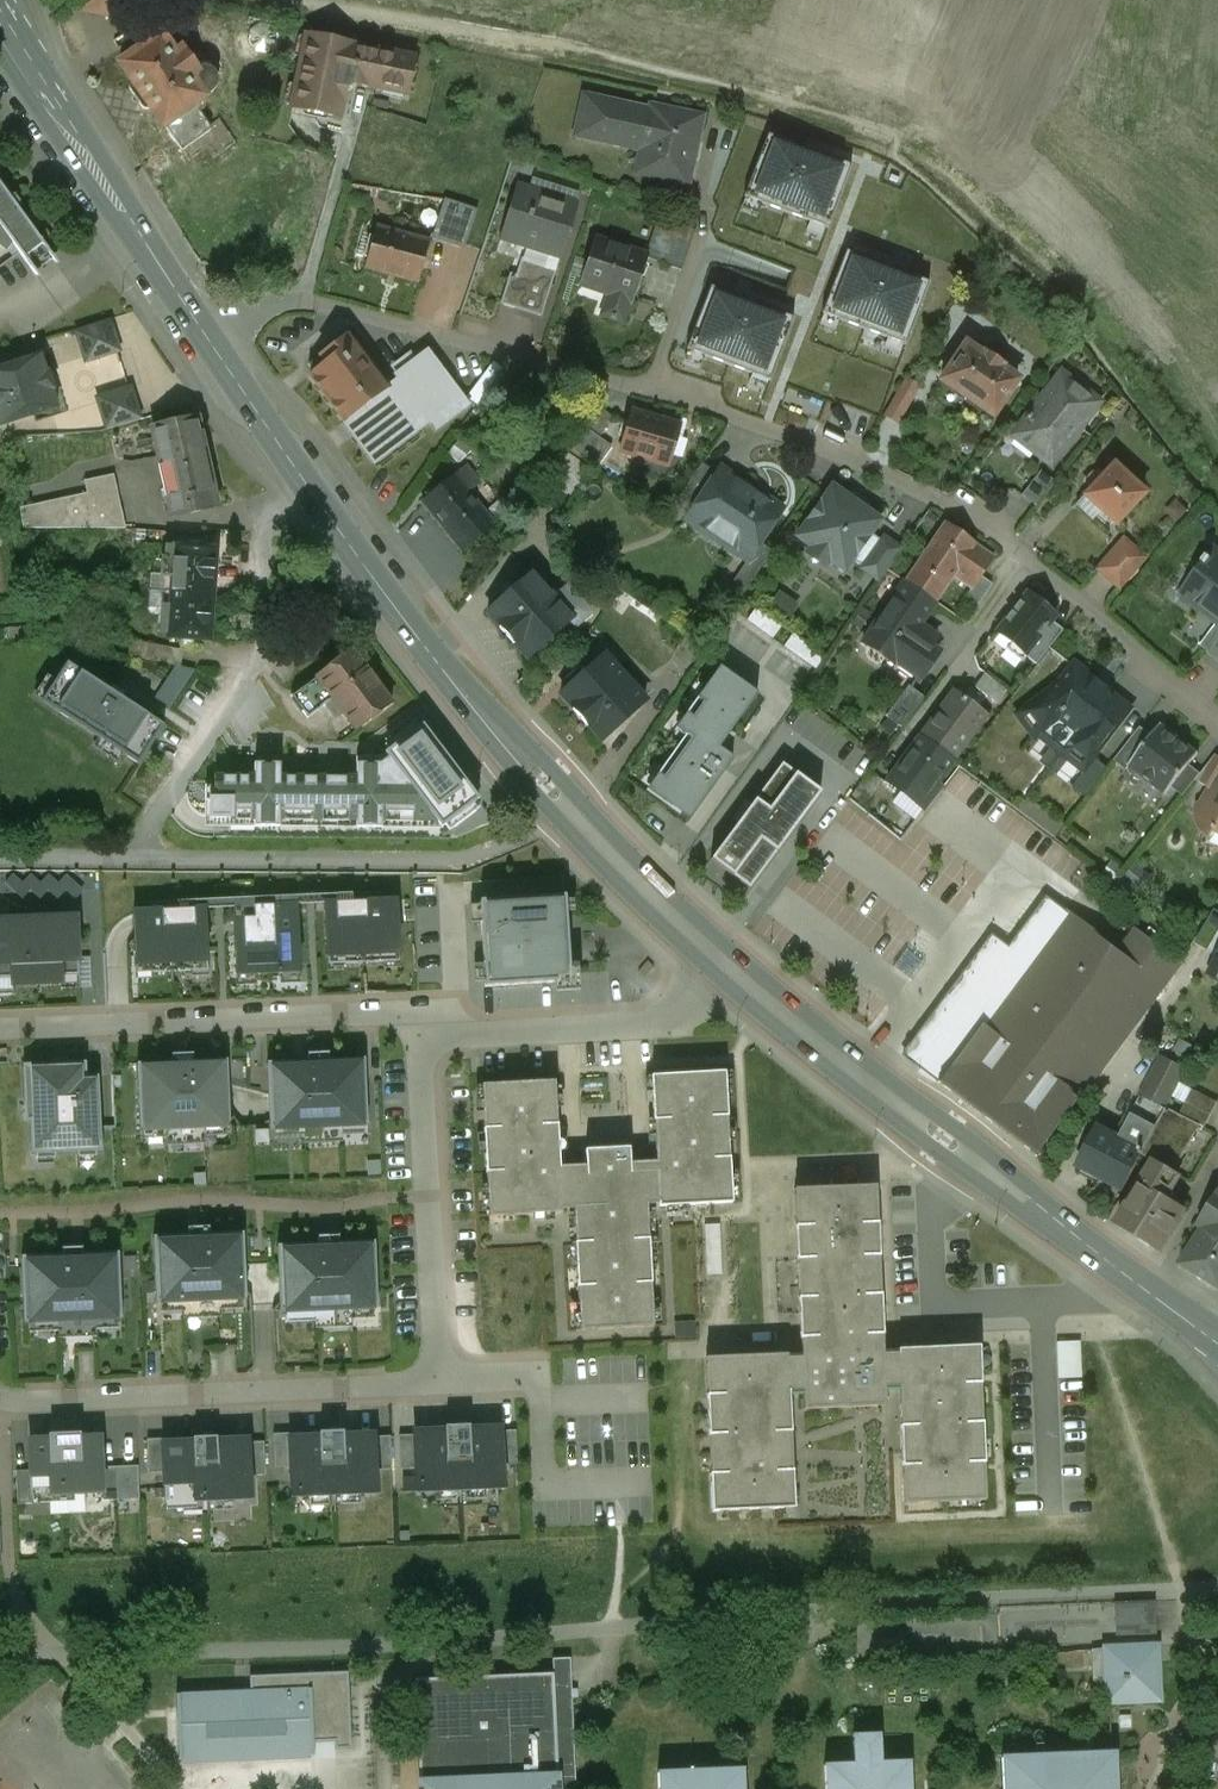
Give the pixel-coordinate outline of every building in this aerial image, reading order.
[(80,10),(123,18),(127,0),(82,0),(80,10)] [(141,43),(141,48),(118,64),(131,81),(128,84),(127,89),(142,110),(147,111),(151,108),(181,151),(211,130),(198,113),(205,107),(205,103),(202,99),(216,88),(217,81),(215,74),(210,69),(204,67),(199,68),(195,70),(181,50),(174,54),(160,35),(155,33),(150,33),(145,35),(142,39),(141,43)] [(413,58),(306,35),(302,58),(292,108),(338,118),(343,90),(353,82),(407,93),(413,58)] [(268,103),(292,108),(302,58),(277,54),(268,103)] [(649,111),(584,98),(577,135),(657,152),(653,175),(687,182),(700,117),(650,106),(649,111)] [(843,166),(775,140),(753,195),(821,222),(843,166)] [(575,204),(517,186),(501,238),(534,248),(560,256),(575,204)] [(0,200),(0,241),(27,277),(46,259),(0,200)] [(480,212),(444,200),(433,234),(469,247),(480,212)] [(653,258),(666,263),(678,226),(664,222),(653,258)] [(693,229),(679,223),(678,226),(666,263),(665,266),(679,271),(693,229)] [(426,242),(376,228),(364,268),(416,281),(426,242)] [(645,255),(594,239),(582,279),(603,286),(606,289),(607,295),(601,314),(623,322),(645,255)] [(541,317),(560,256),(534,248),(530,261),(520,258),(516,275),(508,274),(499,304),(541,317)] [(919,285),(852,260),(832,312),(899,337),(919,285)] [(783,322),(716,296),(697,347),(763,373),(783,322)] [(109,318),(74,331),(85,362),(119,350),(109,318)] [(313,373),(308,377),(374,463),(419,429),(416,426),(427,418),(435,429),(467,406),(426,352),(395,376),(399,380),(389,387),(349,335),(308,365),(313,373)] [(979,354),(963,343),(939,381),(992,416),(1016,379),(1001,370),(1006,362),(1006,357),(988,345),(984,346),(979,354)] [(55,407),(56,396),(38,357),(0,370),(0,426),(55,407)] [(1098,403),(1059,373),(1015,432),(1036,448),(1036,454),(1051,464),(1098,403)] [(887,411),(902,421),(925,384),(910,375),(887,411)] [(130,387),(95,397),(104,430),(140,420),(130,387)] [(584,429),(599,408),(587,400),(573,420),(584,429)] [(584,429),(597,437),(612,417),(599,408),(584,429)] [(677,427),(630,413),(620,450),(666,464),(677,427)] [(199,417),(151,428),(171,517),(219,506),(199,417)] [(597,437),(584,429),(569,450),(582,459),(597,437)] [(589,470),(567,453),(547,480),(570,496),(589,470)] [(676,498),(691,508),(715,472),(700,462),(676,498)] [(1096,473),(1094,471),(1080,486),(1086,492),(1078,501),(1090,511),(1094,507),(1114,524),(1144,492),(1113,464),(1106,471),(1102,467),(1096,473)] [(782,508),(718,466),(715,472),(691,508),(683,520),(685,522),(693,510),(707,519),(704,525),(705,530),(706,534),(711,537),(715,538),(721,536),(723,535),(751,554),(760,542),(782,508)] [(466,467),(423,503),(461,550),(492,524),(466,492),(478,482),(466,467)] [(1055,482),(1039,470),(1020,496),(1035,507),(1055,482)] [(83,480),(85,493),(17,506),(17,529),(125,528),(112,475),(83,480)] [(851,559),(859,565),(879,538),(870,532),(878,520),(864,510),(866,507),(848,493),(845,496),(831,486),(795,536),(809,546),(805,552),(825,567),(830,560),(843,570),(851,559)] [(944,523),(903,583),(934,603),(952,576),(970,589),(979,576),(992,557),(944,523)] [(902,548),(882,534),(879,538),(859,565),(856,569),(876,583),(902,548)] [(760,542),(751,554),(763,563),(772,551),(760,542)] [(1121,553),(1114,547),(1096,569),(1117,588),(1145,557),(1139,552),(1121,553)] [(215,550),(164,548),(163,573),(172,573),(171,591),(213,593),(215,550)] [(1216,550),(1211,557),(1207,555),(1203,561),(1206,563),(1200,571),(1210,578),(1195,598),(1217,615),(1217,551),(1216,550)] [(555,600),(529,572),(485,612),(528,659),(569,621),(574,626),(590,612),(567,587),(555,600)] [(979,576),(970,589),(964,597),(976,606),(991,584),(979,576)] [(934,603),(903,583),(861,643),(893,664),(895,660),(920,678),(938,652),(930,647),(935,638),(919,627),(934,603)] [(213,593),(171,591),(170,608),(161,607),(160,629),(168,630),(168,636),(211,638),(213,593)] [(1055,616),(1026,593),(995,631),(1010,643),(1005,648),(1020,660),(1023,656),(1050,621),(1055,616)] [(1050,621),(1023,656),(1035,664),(1061,630),(1050,621)] [(182,649),(150,644),(147,659),(180,665),(182,649)] [(350,648),(315,676),(331,698),(356,730),(391,702),(350,648)] [(645,702),(603,655),(558,694),(600,740),(645,702)] [(164,726),(68,664),(44,703),(139,766),(164,726)] [(1103,690),(1070,664),(1056,683),(1016,712),(1033,737),(1040,733),(1083,770),(1116,727),(1094,710),(1107,693),(1103,690)] [(758,695),(720,668),(709,683),(715,688),(683,734),(686,736),(647,791),(689,821),(733,759),(720,749),(758,695)] [(1005,689),(984,673),(973,686),(994,702),(1005,689)] [(331,698),(315,676),(290,696),(306,718),(331,698)] [(923,697),(907,685),(884,715),(899,728),(923,697)] [(1110,689),(1103,690),(1107,693),(1094,710),(1116,727),(1132,708),(1110,689)] [(953,690),(920,736),(952,759),(991,707),(983,700),(976,708),(953,690)] [(1198,753),(1160,724),(1151,735),(1129,765),(1165,794),(1172,786),(1189,764),(1198,753)] [(479,800),(423,726),(381,758),(357,759),(357,779),(281,778),(280,766),(255,766),(255,778),(216,777),(215,801),(210,801),(211,819),(232,820),(232,818),(255,818),(255,828),(280,828),(280,818),(357,819),(357,829),(382,829),(382,819),(435,819),(442,829),(479,800)] [(1129,765),(1151,735),(1140,727),(1114,760),(1126,770),(1129,765)] [(952,759),(920,736),(886,780),(925,810),(940,791),(933,785),(952,759)] [(1200,773),(1196,779),(1211,789),(1217,777),(1217,754),(1216,753),(1200,773)] [(1189,764),(1172,786),(1183,796),(1196,779),(1200,773),(1189,764)] [(821,793),(783,765),(711,861),(750,889),(821,793)] [(1211,789),(1203,804),(1196,804),(1196,815),(1200,825),(1206,832),(1213,836),(1215,832),(1217,832),(1217,777),(1211,789)] [(564,897),(480,902),(485,988),(570,983),(564,897)] [(300,974),(298,905),(274,906),(274,899),(254,899),(255,918),(235,919),(237,976),(300,974)] [(399,955),(397,901),(326,904),(328,959),(343,958),(343,965),(385,963),(385,956),(399,955)] [(207,964),(205,909),(134,912),(136,968),(151,967),(151,973),(193,972),(193,964),(207,964)] [(1037,1158),(1181,964),(1135,930),(1119,952),(1062,910),(934,1082),(1037,1158)] [(77,918),(0,921),(0,980),(13,979),(13,986),(62,984),(62,977),(80,977),(77,918)] [(1204,981),(1217,988),(1217,956),(1204,981)] [(646,960),(636,971),(643,978),(654,967),(646,960)] [(319,1054),(308,1054),(309,1061),(268,1063),(271,1130),(304,1128),(304,1136),(342,1134),(342,1127),(368,1125),(365,1059),(320,1061),(319,1054)] [(182,1063),(138,1064),(140,1131),(167,1130),(167,1137),(205,1136),(205,1128),(230,1128),(228,1061),(194,1062),(194,1055),(182,1055),(182,1063)] [(1156,1127),(1166,1108),(1186,1070),(1160,1058),(1131,1112),(1156,1127)] [(87,1063),(24,1066),(25,1105),(35,1105),(35,1120),(31,1120),(32,1156),(103,1152),(99,1076),(88,1077),(87,1063)] [(654,1145),(655,1162),(657,1202),(657,1205),(664,1205),(665,1213),(688,1212),(688,1204),(729,1202),(729,1196),(737,1195),(736,1174),(728,1174),(727,1140),(733,1140),(732,1117),(726,1118),(725,1098),(732,1098),(731,1077),(723,1078),(723,1072),(650,1074),(651,1081),(642,1081),(643,1104),(651,1103),(652,1123),(646,1123),(647,1146),(654,1145)] [(553,1086),(553,1079),(480,1082),(480,1090),(473,1090),(474,1110),(481,1110),(482,1133),(474,1133),(475,1156),(484,1155),(486,1190),(478,1190),(479,1211),(488,1210),(488,1217),(530,1216),(530,1222),(554,1221),(554,1214),(561,1214),(561,1207),(560,1166),(557,1107),(564,1107),(563,1085),(553,1086)] [(1179,1115),(1198,1124),(1205,1128),(1217,1102),(1192,1089),(1179,1115)] [(1156,1127),(1151,1136),(1140,1154),(1155,1161),(1116,1223),(1160,1251),(1186,1208),(1167,1197),(1173,1189),(1165,1185),(1198,1124),(1179,1115),(1166,1108),(1156,1127)] [(1119,1138),(1096,1127),(1077,1164),(1122,1187),(1140,1154),(1151,1136),(1126,1123),(1119,1138)] [(585,1165),(560,1166),(561,1207),(573,1206),(573,1218),(566,1219),(567,1240),(574,1240),(574,1246),(567,1246),(568,1269),(576,1268),(577,1302),(571,1303),(571,1324),(580,1323),(580,1329),(652,1327),(652,1320),(658,1320),(657,1298),(650,1299),(648,1264),(656,1264),(655,1242),(646,1242),(646,1236),(654,1235),(653,1214),(645,1214),(645,1202),(657,1202),(655,1162),(628,1162),(628,1147),(584,1149),(585,1165)] [(875,1185),(793,1188),(800,1358),(786,1358),(786,1352),(704,1355),(710,1511),(793,1508),(792,1468),(781,1468),(779,1409),(789,1409),(788,1392),(801,1392),(802,1409),(885,1406),(884,1387),(898,1387),(902,1503),(985,1500),(979,1344),(896,1347),(896,1354),(882,1355),(875,1185)] [(1197,1224),(1203,1228),(1180,1262),(1217,1287),(1217,1192),(1197,1224)] [(248,1300),(245,1233),(210,1235),(210,1228),(199,1229),(199,1236),(154,1238),(157,1304),(183,1303),(184,1311),(221,1309),(221,1301),(248,1300)] [(375,1242),(330,1244),(329,1236),(319,1237),(319,1244),(278,1246),(281,1312),(314,1311),(314,1319),(353,1317),(352,1309),(378,1308),(375,1242)] [(22,1258),(25,1323),(58,1322),(58,1330),(97,1328),(97,1321),(123,1320),(120,1253),(74,1255),(73,1248),(63,1249),(63,1256),(22,1258)] [(1085,1338),(1060,1339),(1062,1377),(1087,1376),(1085,1338)] [(445,1431),(414,1432),(414,1435),(415,1468),(416,1491),(435,1490),(454,1490),(465,1489),(484,1488),(503,1487),(501,1464),(500,1431),(500,1428),(469,1430),(469,1425),(444,1426),(445,1431)] [(320,1436),(305,1437),(306,1466),(289,1467),(290,1497),(309,1496),(328,1495),(339,1495),(359,1494),(376,1493),(375,1470),(374,1436),(374,1434),(343,1435),(343,1431),(319,1431),(320,1436)] [(515,1431),(500,1431),(501,1464),(517,1464),(515,1431)] [(274,1467),(289,1467),(306,1466),(305,1437),(305,1432),(273,1434),(274,1467)] [(51,1440),(28,1441),(29,1470),(30,1497),(102,1494),(101,1467),(100,1438),(78,1439),(77,1435),(51,1436),(51,1440)] [(415,1468),(414,1435),(398,1435),(400,1469),(415,1468)] [(193,1442),(179,1443),(180,1472),(163,1472),(164,1502),(182,1502),(201,1501),(213,1501),(232,1500),(250,1499),(249,1476),(248,1442),(248,1440),(217,1441),(217,1436),(193,1437),(193,1442)] [(374,1436),(375,1470),(391,1469),(390,1436),(374,1436)] [(148,1473),(163,1472),(180,1472),(179,1443),(179,1438),(146,1439),(148,1473)] [(248,1442),(249,1476),(265,1475),(263,1442),(248,1442)] [(138,1466),(101,1467),(102,1494),(103,1501),(139,1500),(138,1466)] [(30,1497),(29,1470),(16,1470),(17,1504),(31,1504),(30,1497)] [(484,1488),(465,1489),(466,1499),(485,1498),(484,1488)] [(454,1490),(435,1490),(435,1500),(454,1499),(454,1490)] [(359,1494),(339,1495),(340,1504),(359,1503),(359,1494)] [(328,1495),(309,1496),(309,1505),(328,1505),(328,1495)] [(232,1500),(213,1501),(213,1510),(233,1509),(232,1500)] [(201,1501),(182,1502),(183,1511),(202,1511),(201,1501)] [(1149,1607),(1111,1608),(1112,1643),(1153,1642),(1149,1607)] [(1112,1643),(1093,1643),(1093,1654),(1096,1706),(1115,1705),(1154,1703),(1153,1642),(1112,1643)] [(572,1692),(572,1681),(571,1659),(553,1660),(553,1674),(415,1679),(419,1788),(576,1788),(572,1692)] [(250,1691),(175,1694),(178,1761),(182,1761),(182,1756),(310,1751),(310,1755),(314,1755),(313,1742),(323,1742),(334,1741),(334,1749),(341,1749),(350,1748),(347,1672),(249,1676),(250,1691)] [(910,1763),(880,1764),(879,1736),(854,1736),(855,1766),(828,1767),(829,1788),(911,1788),(910,1763)] [(182,1756),(182,1761),(182,1763),(311,1758),(310,1755),(310,1751),(182,1756)] [(1116,1752),(1005,1761),(1006,1788),(1118,1788),(1116,1752)] [(744,1769),(660,1773),(661,1788),(745,1788),(744,1769)]
